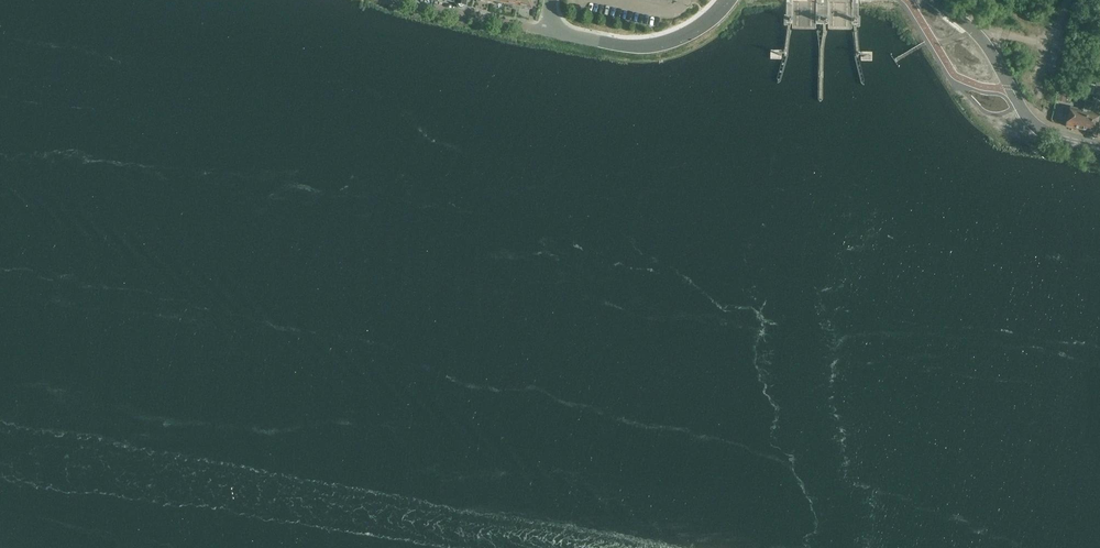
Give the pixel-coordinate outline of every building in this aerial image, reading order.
[(444,1),(456,3),(456,4),(457,4),(457,5),(459,8),(462,9),(464,7),(465,6),(466,6),(468,0),(444,0),(444,1)] [(518,6),(532,9),(533,0),(519,0),(518,6)] [(1066,127),(1081,130),(1083,119),(1087,119),(1091,102),(1085,101),(1082,111),(1070,109),(1066,127)] [(1081,130),(1095,133),(1099,109),(1099,105),(1091,102),(1087,119),(1083,119),(1081,130)]
